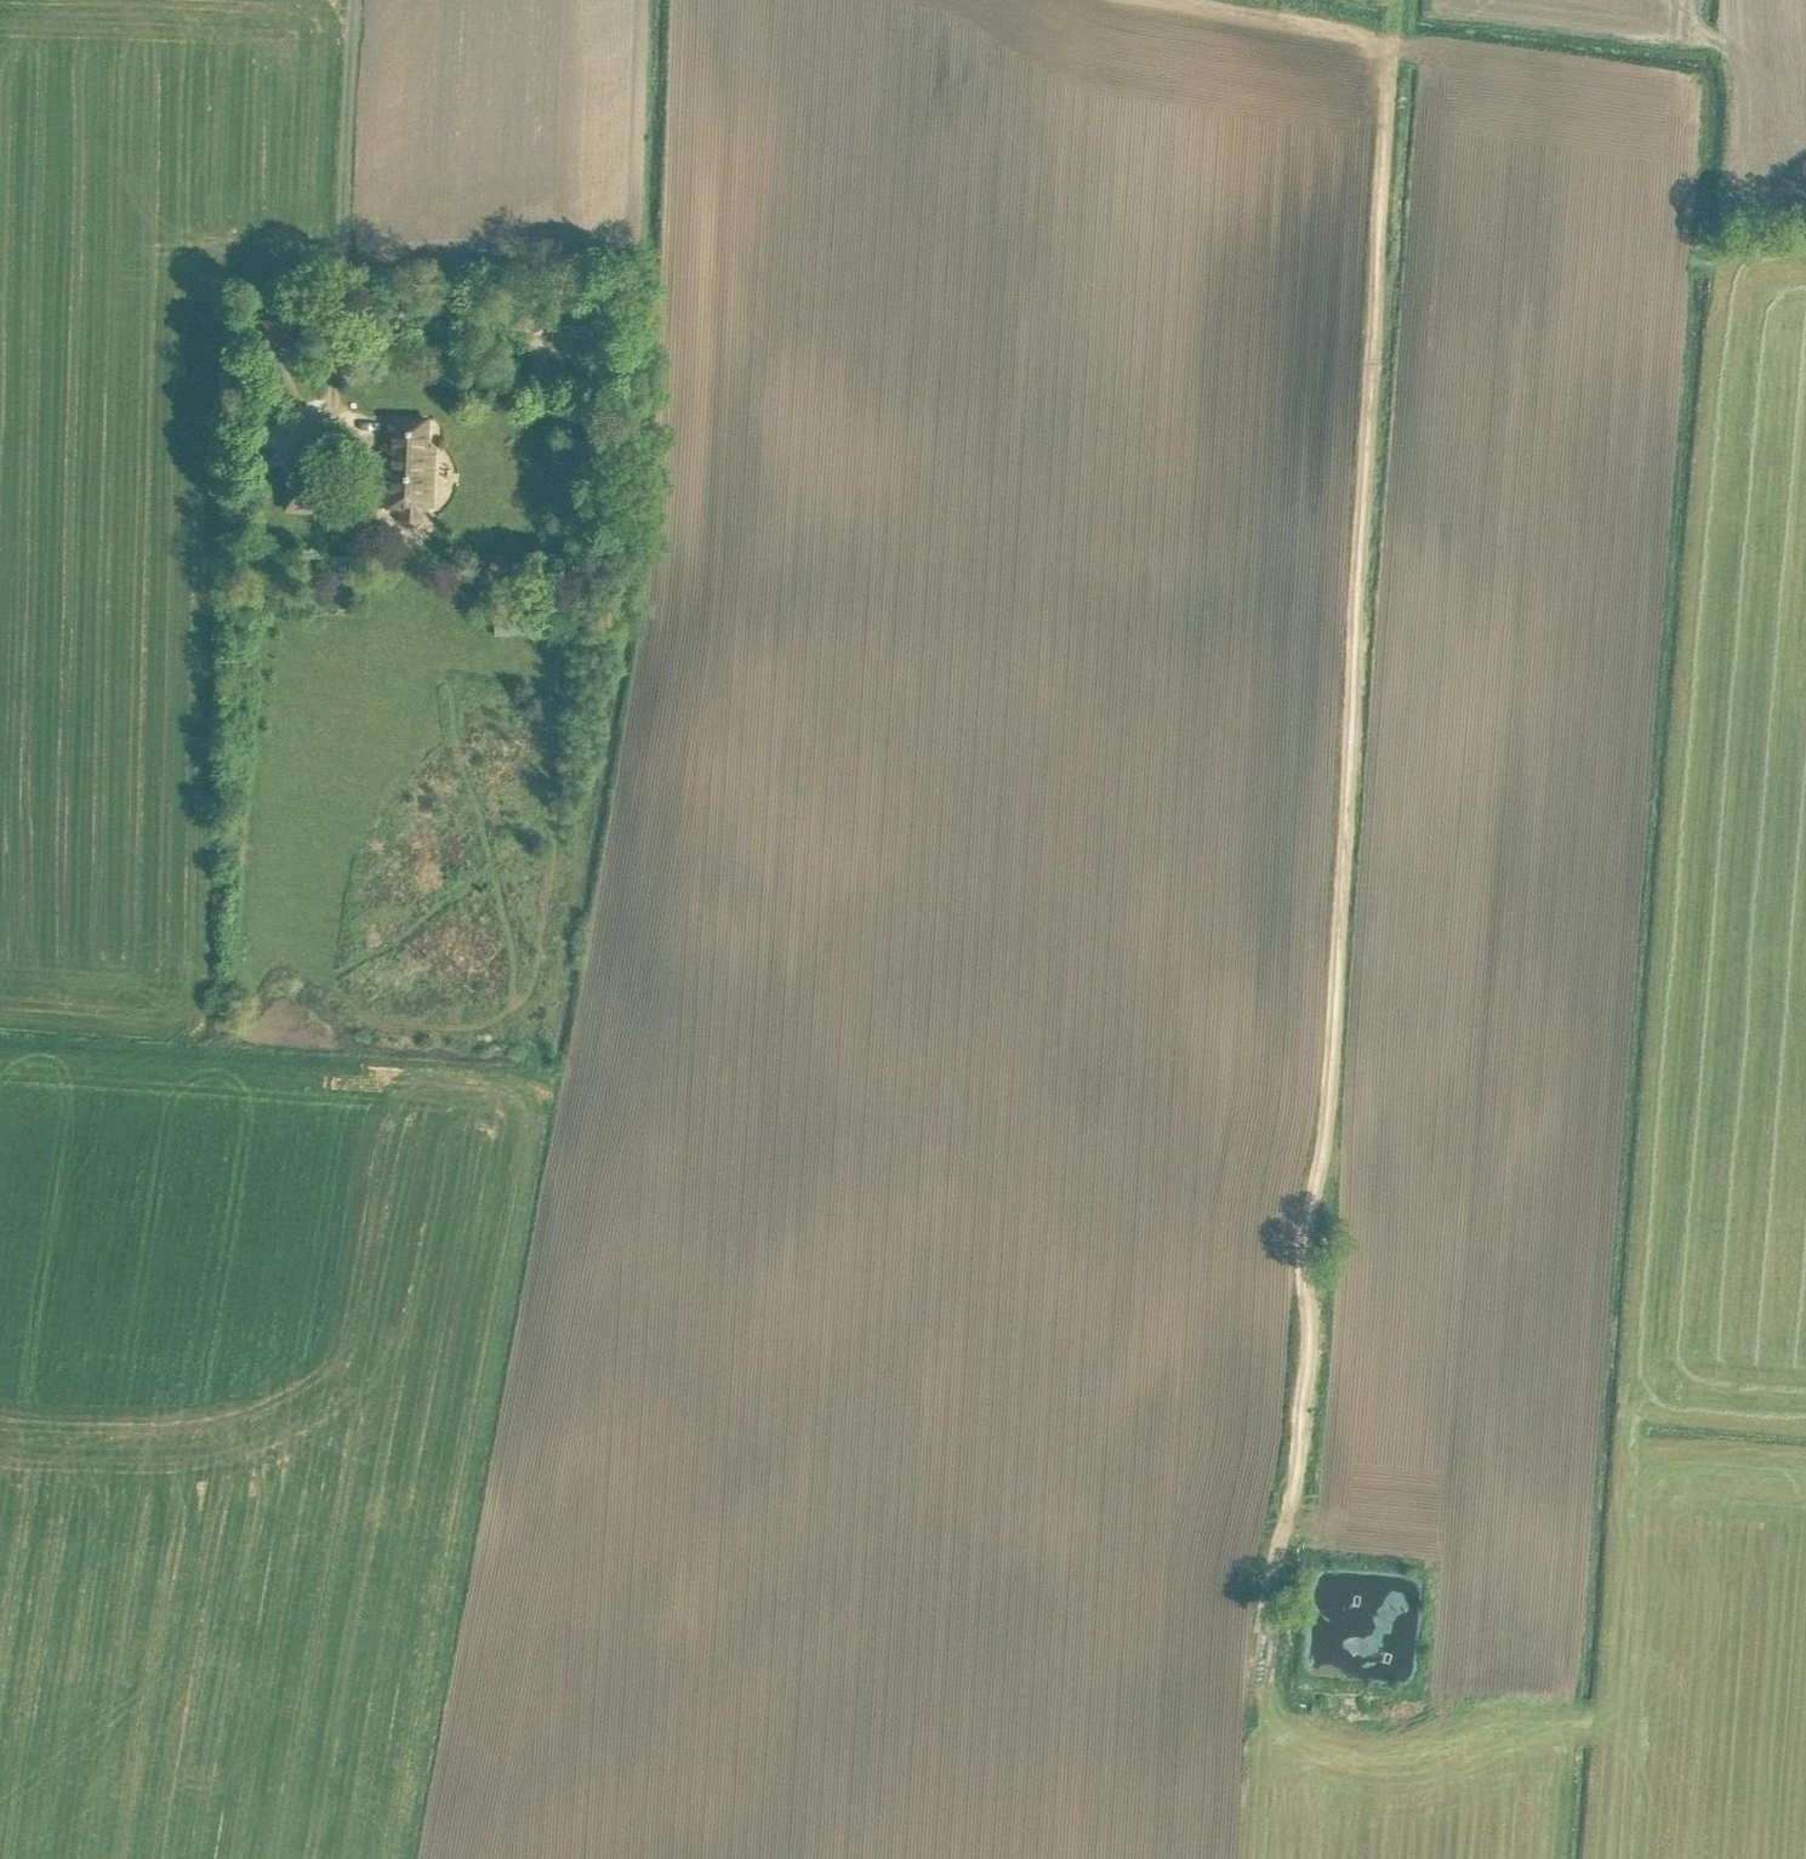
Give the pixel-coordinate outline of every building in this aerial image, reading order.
[(432,508),(433,463),(434,447),(427,447),(428,419),(391,418),(390,445),(382,445),(381,472),(368,472),(364,476),(364,493),(368,497),(380,497),(380,506),(403,507),(403,521),(408,525),(417,525),(422,521),(422,508),(432,508)] [(286,512),(333,514),(334,475),(290,474),(287,481),(286,512)] [(554,547),(559,557),(571,557),(575,548),(571,539),(559,538),(554,547)]
